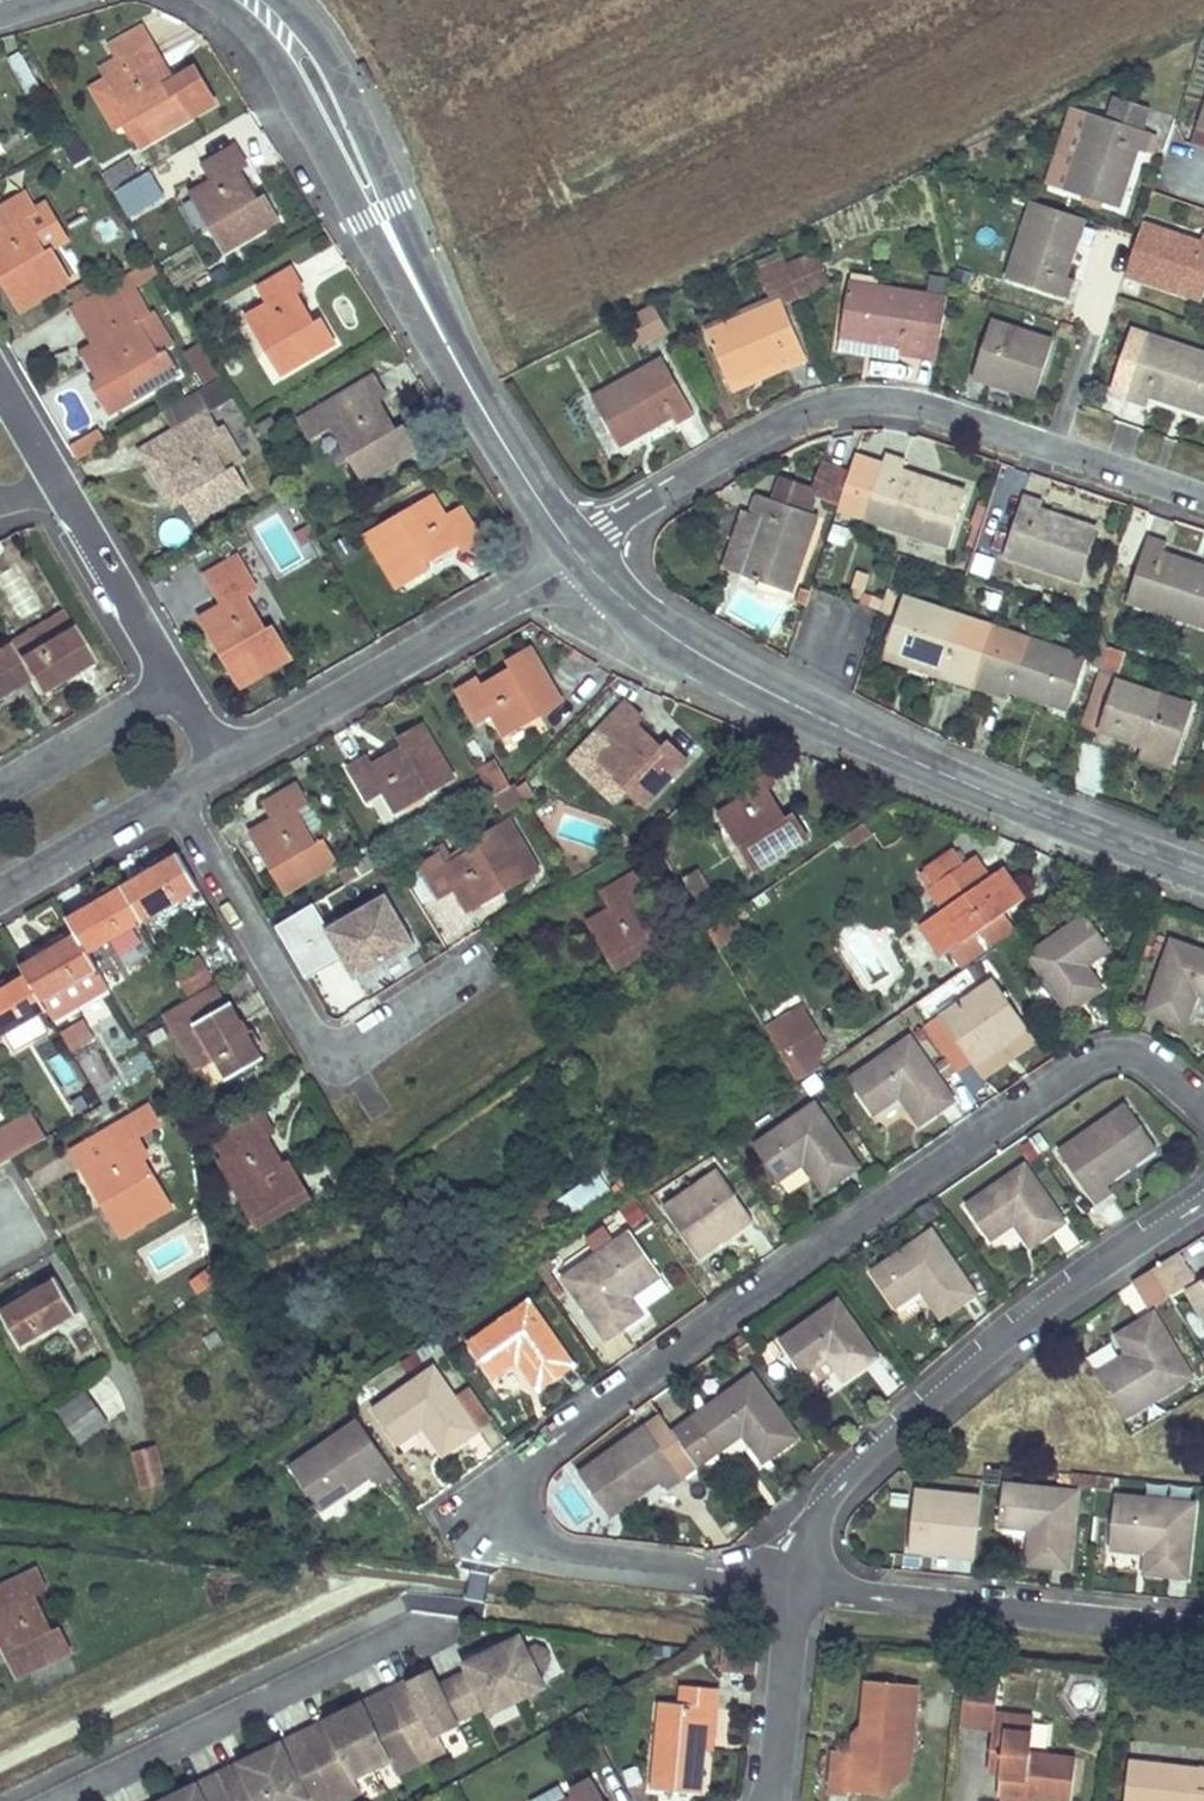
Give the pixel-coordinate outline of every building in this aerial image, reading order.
[(215,105),(195,70),(175,81),(174,82),(173,83),(173,85),(168,88),(155,65),(161,62),(163,60),(145,28),(112,46),(121,61),(131,79),(115,87),(115,88),(110,90),(129,123),(143,147),(215,105)] [(39,82),(24,56),(10,63),(25,90),(39,82)] [(175,81),(163,60),(161,62),(155,65),(168,88),(173,85),(173,83),(174,82),(175,81)] [(106,69),(105,70),(110,79),(93,89),(118,130),(129,123),(110,90),(115,88),(115,87),(131,79),(121,61),(120,61),(106,69)] [(1120,99),(1113,121),(1116,122),(1141,131),(1148,109),(1120,99)] [(1092,114),(1073,108),(1047,185),(1066,191),(1092,114)] [(1114,208),(1135,151),(1146,154),(1153,135),(1141,131),(1116,122),(1113,121),(1092,114),(1066,191),(1089,199),(1112,207),(1114,208)] [(279,222),(265,197),(254,203),(246,191),(250,189),(239,170),(247,166),(237,149),(206,166),(211,174),(216,183),(193,196),(213,230),(226,252),(279,222)] [(136,173),(130,161),(110,173),(117,184),(136,173)] [(129,213),(163,193),(151,173),(117,192),(129,213)] [(51,251),(60,245),(39,209),(35,212),(25,193),(0,208),(0,222),(4,229),(0,231),(0,274),(4,280),(21,311),(69,283),(51,251)] [(1063,276),(1082,218),(1034,202),(1008,280),(1068,302),(1076,280),(1063,276)] [(1203,298),(1203,238),(1201,246),(1141,226),(1138,236),(1125,276),(1203,302),(1203,298)] [(781,259),(778,252),(756,262),(760,270),(782,260),(781,259)] [(826,285),(814,256),(787,267),(800,296),(826,285)] [(807,359),(783,305),(799,298),(782,260),(760,270),(772,298),(778,295),(780,300),(706,332),(727,379),(782,356),(786,367),(787,368),(807,359)] [(151,261),(79,304),(91,324),(139,296),(133,288),(158,273),(151,261)] [(335,344),(320,319),(308,326),(301,314),(305,312),(295,293),(303,288),(292,270),(261,288),(266,297),(271,306),(250,319),(270,352),(283,375),(335,344)] [(950,286),(950,281),(950,280),(932,276),(931,276),(927,294),(946,298),(948,298),(950,286)] [(938,361),(948,298),(946,298),(927,294),(850,281),(837,350),(899,360),(900,355),(938,361)] [(86,296),(81,287),(70,293),(75,302),(86,296)] [(178,374),(166,353),(159,357),(158,358),(137,322),(147,316),(149,315),(139,296),(91,324),(101,341),(95,345),(111,375),(101,381),(95,385),(111,414),(178,374)] [(668,331),(653,306),(629,318),(644,344),(668,331)] [(147,316),(137,322),(158,358),(159,357),(166,353),(173,349),(153,313),(149,315),(147,316)] [(1035,398),(1054,341),(993,320),(973,378),(992,384),(994,378),(1015,385),(1013,391),(1035,398)] [(1150,337),(1140,366),(1130,396),(1128,402),(1145,408),(1151,394),(1203,412),(1203,356),(1150,337)] [(111,375),(95,345),(84,352),(101,381),(111,375)] [(786,367),(782,356),(727,379),(732,390),(733,391),(787,368),(786,367)] [(217,377),(205,358),(194,365),(205,384),(217,377)] [(694,415),(662,359),(591,399),(616,445),(670,414),(676,425),(694,415)] [(391,432),(383,420),(388,417),(376,398),(384,394),(373,376),(302,418),(313,438),(321,433),(334,426),(353,459),(366,479),(416,450),(403,426),(391,432)] [(180,423),(229,400),(222,385),(173,408),(180,423)] [(246,492),(232,468),(244,462),(223,427),(217,431),(206,413),(176,431),(185,447),(162,461),(185,499),(197,520),(246,492)] [(948,547),(966,495),(902,473),(906,460),(887,453),(883,464),(864,517),(948,547)] [(864,517),(883,464),(858,456),(857,457),(851,474),(839,507),(839,509),(864,517)] [(839,507),(851,474),(822,464),(816,482),(822,484),(819,492),(817,499),(839,507)] [(791,591),(817,516),(812,514),(800,510),(809,486),(780,476),(771,499),(756,494),(749,513),(742,510),(722,567),(791,591)] [(809,486),(800,510),(812,514),(817,499),(819,492),(822,484),(816,482),(814,488),(809,486)] [(481,541),(463,510),(458,513),(448,518),(435,496),(402,516),(368,535),(398,585),(431,565),(425,556),(444,545),(446,549),(459,542),(464,550),(481,541)] [(1080,583),(1097,533),(1039,513),(1042,503),(1025,496),(1004,557),(1080,583)] [(170,519),(162,540),(184,548),(192,526),(170,519)] [(1162,557),(1167,543),(1149,537),(1127,602),(1203,629),(1203,572),(1162,557)] [(264,630),(244,596),(255,589),(238,557),(206,574),(224,606),(203,618),(204,619),(225,656),(242,687),(290,660),(272,626),(264,630)] [(800,587),(795,601),(806,605),(810,591),(800,587)] [(960,683),(980,622),(903,595),(887,642),(944,662),(940,674),(939,675),(939,676),(960,683)] [(73,626),(64,612),(64,611),(9,643),(18,659),(73,627),(73,626)] [(1069,708),(1087,658),(994,626),(973,688),(1008,700),(1012,688),(1069,708)] [(38,694),(94,662),(73,627),(18,659),(30,679),(38,694)] [(944,662),(887,642),(882,655),(939,675),(940,674),(944,662)] [(18,659),(9,643),(0,648),(0,697),(30,679),(18,659)] [(562,702),(533,649),(508,663),(515,675),(501,683),(499,679),(481,688),(476,681),(459,690),(477,723),(486,718),(494,714),(506,734),(541,714),(562,702)] [(1096,739),(1117,680),(1099,673),(1078,733),(1096,739)] [(1171,769),(1193,707),(1117,680),(1096,739),(1114,745),(1117,736),(1143,745),(1138,757),(1171,769)] [(688,762),(667,742),(657,752),(646,742),(650,738),(635,723),(641,717),(627,704),(602,731),(608,737),(614,742),(597,761),(627,789),(645,806),(688,762)] [(454,779),(424,727),(399,741),(404,749),(372,767),(368,759),(351,769),(367,799),(374,796),(383,791),(395,811),(432,791),(454,779)] [(492,798),(509,788),(494,763),(478,774),(492,798)] [(779,822),(771,809),(776,806),(766,787),(774,783),(765,766),(734,784),(738,793),(742,800),(721,813),(742,849),(754,869),(807,837),(793,813),(779,822)] [(509,788),(492,798),(501,815),(525,801),(515,784),(509,788)] [(315,844),(297,811),(308,804),(299,787),(267,806),(276,822),(254,834),(254,835),(278,875),(288,892),(337,864),(324,839),(315,844)] [(538,871),(511,821),(477,840),(481,847),(457,861),(446,867),(440,857),(423,866),(441,897),(459,888),(471,909),(471,908),(519,882),(538,871)] [(481,847),(477,840),(453,854),(457,861),(481,847)] [(966,863),(956,849),(955,848),(922,870),(932,885),(934,884),(966,863)] [(200,890),(179,854),(124,886),(144,922),(200,890)] [(1027,898),(1005,866),(991,875),(978,855),(966,863),(934,884),(932,885),(947,907),(922,924),(944,956),(952,950),(1016,906),(1027,898)] [(717,898),(700,869),(684,878),(701,907),(717,898)] [(662,952),(632,898),(644,892),(634,875),(603,894),(612,910),(590,923),(612,960),(621,976),(662,952)] [(89,954),(144,922),(124,886),(69,919),(78,934),(89,954)] [(396,955),(415,945),(387,897),(364,911),(368,917),(334,935),(328,924),(310,935),(328,963),(345,955),(358,978),(396,955)] [(1025,919),(1017,906),(1016,906),(952,950),(961,963),(1025,919)] [(719,947),(746,929),(736,913),(710,931),(719,947)] [(1088,966),(1112,949),(1088,915),(1029,955),(1068,1013),(1103,989),(1088,966)] [(108,988),(89,954),(78,934),(21,966),(27,975),(47,1011),(53,1020),(108,988)] [(1172,940),(1144,1013),(1183,1027),(1196,995),(1203,998),(1203,952),(1172,940)] [(217,980),(203,955),(176,971),(190,995),(217,980)] [(38,1016),(47,1011),(27,975),(0,991),(0,1039),(2,1038),(11,1054),(49,1032),(38,1016)] [(1028,1031),(995,981),(926,1027),(956,1073),(972,1062),(974,1066),(1028,1031)] [(177,1036),(223,1009),(211,992),(166,1017),(167,1018),(177,1036)] [(809,1017),(801,1005),(801,1003),(765,1025),(773,1039),(809,1017)] [(263,1060),(232,1004),(223,1009),(177,1036),(197,1070),(216,1060),(227,1081),(263,1060)] [(820,1060),(823,1039),(809,1017),(773,1039),(799,1082),(823,1066),(820,1060)] [(95,1038),(85,1022),(64,1034),(74,1051),(95,1038)] [(982,1078),(1036,1042),(1028,1031),(974,1066),(982,1078)] [(954,1101),(911,1039),(850,1080),(872,1115),(900,1097),(918,1124),(954,1101)] [(56,1044),(36,1057),(74,1120),(95,1107),(56,1044)] [(129,1081),(151,1076),(146,1052),(123,1058),(129,1081)] [(972,1062),(956,1073),(972,1097),(988,1086),(982,1078),(974,1066),(972,1062)] [(859,1167),(816,1104),(754,1146),(778,1181),(806,1163),(824,1191),(859,1167)] [(145,1179),(136,1163),(149,1155),(138,1137),(160,1124),(150,1106),(97,1137),(107,1155),(83,1168),(122,1235),(169,1207),(152,1176),(145,1179)] [(1156,1150),(1126,1107),(1059,1153),(1096,1206),(1114,1194),(1107,1185),(1156,1150)] [(49,1140),(33,1114),(0,1134),(0,1168),(49,1140)] [(279,1170),(272,1156),(276,1153),(266,1136),(273,1131),(264,1114),(216,1141),(226,1158),(221,1162),(259,1227),(310,1197),(290,1164),(279,1170)] [(83,1168),(107,1155),(97,1137),(73,1151),(83,1168)] [(1029,1248),(1065,1224),(1025,1166),(966,1206),(990,1241),(1014,1225),(1029,1248)] [(753,1221),(720,1171),(719,1171),(664,1208),(665,1208),(700,1258),(753,1221)] [(529,1236),(554,1220),(541,1200),(516,1216),(529,1236)] [(620,1210),(631,1227),(646,1218),(634,1200),(620,1210)] [(596,1257),(616,1243),(606,1229),(587,1243),(596,1257)] [(975,1295),(931,1231),(871,1273),(895,1308),(921,1291),(941,1319),(975,1295)] [(632,1298),(661,1278),(630,1233),(616,1243),(596,1257),(564,1279),(607,1340),(643,1315),(632,1298)] [(1192,1279),(1176,1255),(1154,1270),(1168,1294),(1192,1279)] [(552,1275),(557,1266),(553,1261),(538,1271),(550,1288),(558,1283),(552,1275)] [(211,1287),(209,1272),(197,1280),(204,1291),(211,1287)] [(1186,1290),(1203,1320),(1203,1279),(1186,1290)] [(22,1348),(78,1316),(58,1280),(2,1311),(22,1348)] [(565,1295),(558,1283),(550,1288),(558,1300),(565,1295)] [(878,1358),(839,1301),(779,1341),(804,1375),(829,1359),(844,1381),(878,1358)] [(574,1366),(530,1303),(469,1344),(492,1380),(519,1362),(539,1391),(574,1366)] [(1192,1377),(1155,1314),(1117,1337),(1127,1355),(1096,1373),(1123,1419),(1192,1377)] [(456,1399),(435,1369),(374,1411),(398,1445),(423,1428),(443,1456),(478,1432),(476,1429),(490,1420),(470,1390),(456,1399)] [(799,1438),(754,1375),(674,1433),(677,1437),(700,1467),(700,1469),(745,1436),(764,1463),(799,1438)] [(82,1443),(109,1423),(87,1393),(59,1412),(82,1443)] [(674,1433),(662,1417),(580,1475),(610,1518),(660,1482),(667,1492),(683,1480),(700,1467),(677,1437),(674,1433)] [(395,1474),(359,1421),(292,1467),(322,1511),(373,1475),(380,1485),(395,1474)] [(156,1448),(131,1454),(141,1493),(165,1487),(156,1448)] [(1096,1489),(1097,1476),(1073,1473),(1071,1486),(1096,1489)] [(1069,1569),(1077,1493),(1003,1485),(999,1527),(1031,1531),(1028,1564),(1069,1569)] [(975,1558),(981,1497),(916,1490),(909,1550),(975,1558)] [(1187,1579),(1195,1504),(1116,1495),(1110,1550),(1147,1554),(1144,1574),(1187,1579)] [(33,1595),(46,1589),(38,1571),(6,1586),(14,1604),(0,1610),(0,1638),(9,1657),(19,1678),(70,1652),(58,1628),(52,1631),(33,1595)] [(526,1637),(499,1650),(523,1699),(550,1686),(543,1671),(542,1668),(533,1651),(526,1637)] [(533,1651),(542,1668),(543,1671),(552,1666),(555,1658),(550,1648),(542,1646),(533,1651)] [(476,1671),(460,1679),(477,1712),(481,1720),(523,1699),(499,1650),(472,1664),(476,1671)] [(408,1685),(393,1692),(427,1761),(450,1749),(443,1736),(464,1725),(461,1720),(445,1687),(437,1671),(414,1682),(419,1693),(413,1696),(408,1685)] [(997,1714),(1001,1677),(967,1673),(961,1728),(993,1732),(989,1772),(1002,1773),(999,1796),(1003,1797),(1033,1800),(1040,1800),(1072,1800),(1077,1758),(1031,1753),(1036,1719),(997,1714)] [(460,1679),(445,1687),(461,1720),(477,1712),(460,1679)] [(896,1774),(899,1733),(913,1733),(917,1686),(867,1681),(862,1727),(865,1728),(863,1744),(863,1746),(852,1752),(834,1750),(830,1793),(849,1796),(850,1789),(851,1777),(851,1776),(870,1778),(880,1792),(884,1797),(902,1781),(896,1774)] [(414,1682),(408,1685),(413,1696),(419,1693),(414,1682)] [(706,1752),(710,1709),(711,1709),(717,1709),(719,1689),(683,1685),(680,1705),(661,1703),(653,1790),(701,1795),(706,1752)] [(369,1704),(351,1713),(378,1768),(394,1760),(401,1774),(427,1761),(393,1692),(375,1701),(381,1712),(375,1715),(369,1704)] [(375,1701),(369,1704),(375,1715),(381,1712),(375,1701)] [(712,1752),(717,1709),(711,1709),(710,1709),(706,1752),(712,1752)] [(309,1734),(342,1800),(346,1800),(364,1792),(357,1778),(378,1768),(351,1713),(329,1724),(335,1734),(329,1737),(323,1727),(309,1734)] [(329,1724),(323,1727),(329,1737),(335,1734),(329,1724)] [(863,1744),(865,1728),(862,1727),(855,1733),(854,1734),(852,1752),(863,1746),(863,1744)] [(911,1772),(913,1733),(899,1733),(896,1774),(902,1781),(911,1774),(911,1772)] [(267,1755),(290,1800),(342,1800),(309,1734),(292,1742),(297,1753),(291,1756),(286,1745),(267,1755)] [(292,1742),(286,1745),(291,1756),(297,1753),(292,1742)] [(224,1776),(237,1800),(290,1800),(267,1755),(246,1765),(251,1776),(245,1779),(239,1768),(224,1776)] [(1130,1761),(1125,1800),(1203,1800),(1203,1770),(1130,1761)] [(246,1765),(239,1768),(245,1779),(251,1776),(246,1765)] [(181,1797),(184,1800),(237,1800),(224,1776),(207,1784),(212,1795),(206,1798),(201,1787),(181,1797)] [(880,1792),(870,1778),(851,1776),(851,1777),(850,1789),(880,1792)] [(593,1781),(570,1794),(574,1799),(570,1800),(604,1800),(593,1781)] [(207,1784),(201,1787),(206,1798),(212,1795),(207,1784)]
